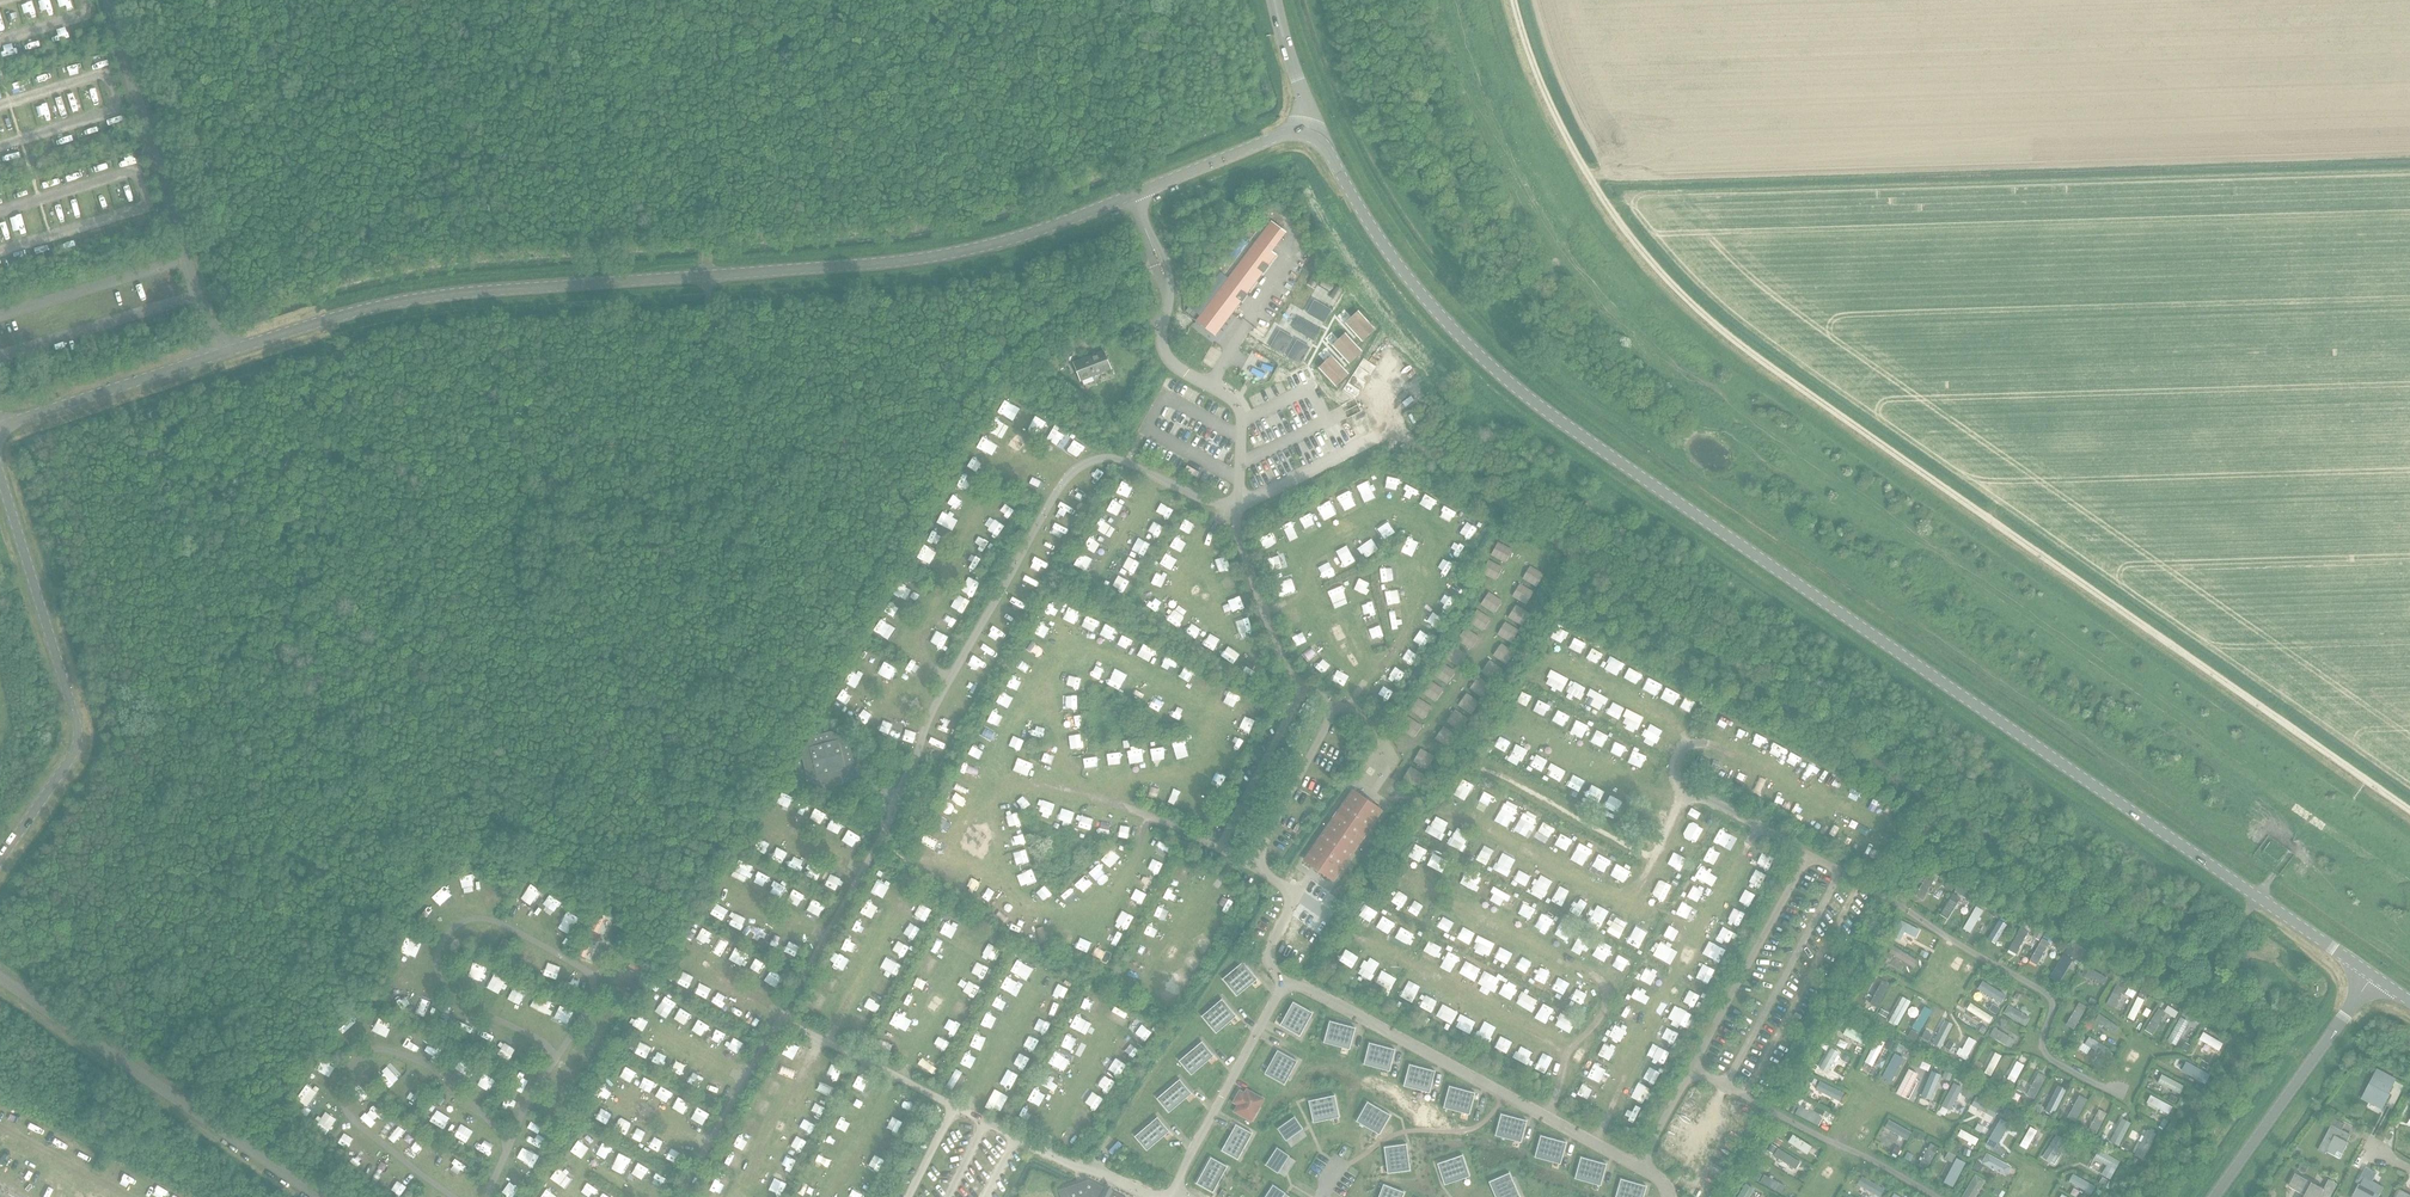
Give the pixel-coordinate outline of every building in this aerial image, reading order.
[(1215,305),(1202,323),(1216,333),(1232,311),(1233,312),(1241,301),(1242,302),(1242,301),(1242,300),(1246,294),(1247,295),(1247,294),(1263,272),(1263,273),(1264,272),(1263,272),(1268,266),(1269,266),(1268,265),(1276,254),(1272,251),(1286,231),(1271,220),(1257,239),(1213,297),(1219,302),(1216,306),(1215,305)] [(1314,274),(1309,283),(1315,287),(1320,277),(1314,274)] [(1324,279),(1320,286),(1330,291),(1333,285),(1324,279)] [(1336,287),(1331,296),(1337,299),(1342,290),(1336,287)] [(1314,300),(1307,313),(1323,322),(1331,310),(1314,300)] [(1299,317),(1293,327),(1314,340),(1320,329),(1299,317)] [(1280,330),(1270,347),(1283,355),(1293,337),(1280,330)] [(1068,339),(1050,347),(1057,365),(1062,363),(1059,357),(1073,351),(1068,339)] [(1297,340),(1287,357),(1300,364),(1310,347),(1297,340)] [(1080,381),(1111,369),(1103,350),(1073,362),(1080,381)] [(1068,389),(1065,394),(1072,399),(1076,395),(1068,389)] [(849,741),(832,731),(812,736),(801,753),(807,773),(824,784),(843,779),(854,761),(849,741)] [(1352,790),(1304,860),(1334,880),(1382,810),(1352,790)] [(1946,881),(1943,886),(1951,891),(1954,886),(1946,881)] [(1957,886),(1954,890),(1967,898),(1970,894),(1957,886)] [(2037,929),(2032,936),(2038,940),(2043,933),(2037,929)] [(2058,944),(2055,948),(2062,952),(2065,948),(2058,944)] [(2067,948),(2063,954),(2067,957),(2071,950),(2067,948)] [(1921,949),(1919,954),(1925,957),(1928,953),(1921,949)] [(1879,954),(1876,959),(1883,963),(1886,958),(1879,954)] [(1222,978),(1237,996),(1237,995),(1235,992),(1254,976),(1257,979),(1243,961),(1222,978)] [(1874,961),(1870,968),(1878,972),(1881,965),(1874,961)] [(2130,989),(2127,994),(2132,997),(2135,992),(2130,989)] [(2140,989),(2137,994),(2144,998),(2147,992),(2140,989)] [(2090,997),(2087,1001),(2094,1005),(2097,1000),(2090,997)] [(1233,1013),(1236,1016),(1222,998),(1201,1016),(1216,1033),(1217,1032),(1214,1030),(1233,1013)] [(1280,1024),(1280,1025),(1300,1036),(1313,1012),(1293,1001),(1293,1002),(1296,1004),(1284,1026),(1280,1024)] [(1992,1003),(1988,1009),(1995,1013),(1999,1008),(1992,1003)] [(1881,1008),(1878,1012),(1885,1016),(1888,1012),(1881,1008)] [(2173,1008),(2169,1014),(2174,1017),(2178,1011),(2173,1008)] [(2001,1017),(1997,1022),(2002,1026),(2005,1020),(2001,1017)] [(1329,1020),(1323,1042),(1324,1042),(1325,1039),(1350,1046),(1349,1049),(1355,1027),(1329,1020)] [(2087,1021),(2083,1027),(2088,1030),(2092,1024),(2087,1021)] [(1982,1025),(1978,1031),(1983,1034),(1987,1028),(1982,1025)] [(1911,1029),(1906,1036),(1913,1040),(1917,1033),(1911,1029)] [(1924,1029),(1921,1036),(1928,1040),(1932,1033),(1924,1029)] [(1833,1034),(1829,1041),(1835,1044),(1839,1037),(1833,1034)] [(1889,1038),(1884,1047),(1890,1050),(1895,1041),(1889,1038)] [(2060,1038),(2057,1043),(2064,1047),(2067,1042),(2060,1038)] [(1949,1040),(1944,1047),(1949,1050),(1953,1042),(1949,1040)] [(2181,1040),(2178,1046),(2185,1051),(2189,1045),(2181,1040)] [(1214,1056),(1202,1041),(1179,1060),(1191,1075),(1192,1074),(1189,1071),(1211,1053),(1213,1056),(1214,1056)] [(1369,1042),(1363,1064),(1364,1064),(1365,1061),(1389,1067),(1389,1071),(1395,1049),(1369,1042)] [(1897,1049),(1894,1055),(1900,1059),(1903,1053),(1897,1049)] [(1280,1051),(1267,1075),(1284,1084),(1297,1060),(1280,1051)] [(1844,1054),(1841,1059),(1847,1063),(1850,1057),(1844,1054)] [(1914,1057),(1910,1064),(1918,1067),(1921,1060),(1914,1057)] [(2202,1059),(2199,1064),(2205,1068),(2208,1063),(2202,1059)] [(1976,1060),(1970,1070),(1976,1074),(1982,1063),(1976,1060)] [(1409,1064),(1403,1086),(1404,1086),(1405,1082),(1429,1089),(1429,1092),(1435,1071),(1409,1064)] [(1944,1071),(1942,1077),(1949,1080),(1952,1074),(1944,1071)] [(2372,1076),(2364,1093),(2371,1096),(2368,1102),(2382,1109),(2390,1094),(2389,1093),(2392,1086),(2373,1076),(2372,1076)] [(1192,1093),(1179,1079),(1157,1098),(1169,1112),(1167,1109),(1189,1091),(1191,1094),(1192,1093)] [(2007,1080),(2004,1086),(2010,1090),(2013,1084),(2007,1080)] [(2015,1089),(2013,1092),(2019,1095),(2021,1091),(2021,1092),(2024,1087),(2017,1084),(2015,1089)] [(1475,1093),(1449,1086),(1444,1104),(1470,1111),(1475,1093)] [(1965,1087),(1961,1094),(1971,1099),(1974,1092),(1965,1087)] [(1265,1098),(1247,1088),(1244,1093),(1238,1089),(1230,1102),(1236,1105),(1233,1111),(1252,1121),(1265,1098)] [(1838,1090),(1835,1098),(1840,1100),(1843,1092),(1838,1090)] [(1335,1095),(1308,1100),(1313,1123),(1314,1122),(1313,1119),(1338,1113),(1338,1117),(1339,1117),(1335,1095)] [(2171,1095),(2168,1100),(2175,1103),(2178,1098),(2171,1095)] [(1367,1101),(1356,1121),(1358,1118),(1380,1131),(1378,1134),(1379,1134),(1390,1115),(1367,1101)] [(2038,1102),(2035,1107),(2040,1111),(2043,1106),(2038,1102)] [(2006,1108),(2002,1115),(2011,1120),(2015,1113),(2006,1108)] [(2059,1109),(2056,1116),(2060,1119),(2064,1112),(2059,1109)] [(1501,1113),(1495,1135),(1496,1132),(1521,1138),(1520,1142),(1521,1142),(1527,1120),(1501,1113)] [(1294,1116),(1277,1128),(1278,1129),(1286,1140),(1287,1140),(1286,1139),(1302,1129),(1294,1117),(1295,1117),(1294,1116)] [(1169,1131),(1157,1117),(1134,1136),(1147,1150),(1145,1147),(1166,1129),(1169,1132),(1169,1131)] [(2330,1124),(2331,1124),(2342,1130),(2345,1124),(2333,1118),(2330,1124)] [(2163,1119),(2159,1125),(2163,1128),(2167,1121),(2163,1119)] [(1252,1133),(1236,1124),(1235,1125),(1239,1126),(1225,1151),(1222,1149),(1221,1150),(1238,1159),(1252,1133)] [(2326,1153),(2334,1157),(2339,1160),(2342,1154),(2343,1154),(2349,1143),(2347,1142),(2350,1134),(2331,1124),(2318,1150),(2325,1154),(2326,1153)] [(1916,1131),(1914,1136),(1920,1140),(1923,1135),(1916,1131)] [(2057,1131),(2054,1137),(2059,1140),(2063,1134),(2057,1131)] [(1566,1142),(1540,1135),(1535,1154),(1561,1160),(1566,1142)] [(1776,1137),(1773,1141),(1779,1145),(1782,1140),(1776,1137)] [(1771,1143),(1767,1149),(1772,1153),(1776,1146),(1771,1143)] [(1406,1144),(1384,1147),(1387,1147),(1391,1172),(1387,1172),(1387,1173),(1410,1170),(1406,1144)] [(1895,1146),(1891,1152),(1896,1155),(1900,1148),(1895,1146)] [(2068,1146),(2065,1152),(2071,1155),(2074,1149),(2068,1146)] [(1277,1147),(1265,1165),(1266,1165),(1278,1172),(1288,1156),(1289,1156),(1277,1148),(1277,1147)] [(1948,1151),(1944,1158),(1952,1162),(1956,1155),(1948,1151)] [(1462,1154),(1437,1163),(1444,1185),(1445,1184),(1444,1181),(1468,1173),(1469,1176),(1470,1176),(1462,1154)] [(1580,1156),(1574,1178),(1575,1178),(1576,1175),(1600,1182),(1600,1185),(1606,1164),(1580,1156)] [(1197,1182),(1196,1183),(1213,1192),(1227,1166),(1211,1157),(1210,1157),(1213,1159),(1200,1184),(1197,1182)] [(1976,1161),(1972,1168),(1979,1171),(1983,1165),(1976,1161)] [(2297,1169),(2305,1173),(2309,1167),(2301,1163),(2297,1169)] [(2352,1196),(2378,1196),(2383,1187),(2372,1181),(2377,1172),(2366,1167),(2357,1183),(2359,1184),(2353,1194),(2352,1196)] [(1756,1171),(1752,1178),(1757,1181),(1761,1174),(1756,1171)] [(1488,1181),(1489,1182),(1492,1181),(1499,1196),(1519,1196),(1520,1196),(1509,1172),(1488,1181)] [(2311,1181),(2296,1173),(2289,1186),(2305,1194),(2304,1196),(2330,1196),(2338,1183),(2329,1179),(2324,1188),(2311,1181)] [(2102,1176),(2098,1183),(2101,1185),(2104,1187),(2108,1180),(2105,1178),(2102,1176)] [(1615,1196),(1616,1196),(1617,1196),(1643,1196),(1646,1186),(1620,1178),(1615,1196)] [(1105,1188),(1088,1180),(1060,1190),(1062,1196),(1100,1196),(1105,1188)] [(1264,1196),(1282,1196),(1284,1193),(1285,1193),(1273,1185),(1273,1184),(1264,1196)] [(1383,1184),(1386,1186),(1382,1196),(1402,1196),(1404,1192),(1383,1184)] [(1218,1195),(1222,1196),(1224,1196),(1227,1191),(1222,1188),(1218,1195)] [(1995,1193),(2001,1196),(2002,1196),(2005,1192),(1998,1188),(1995,1193)]
